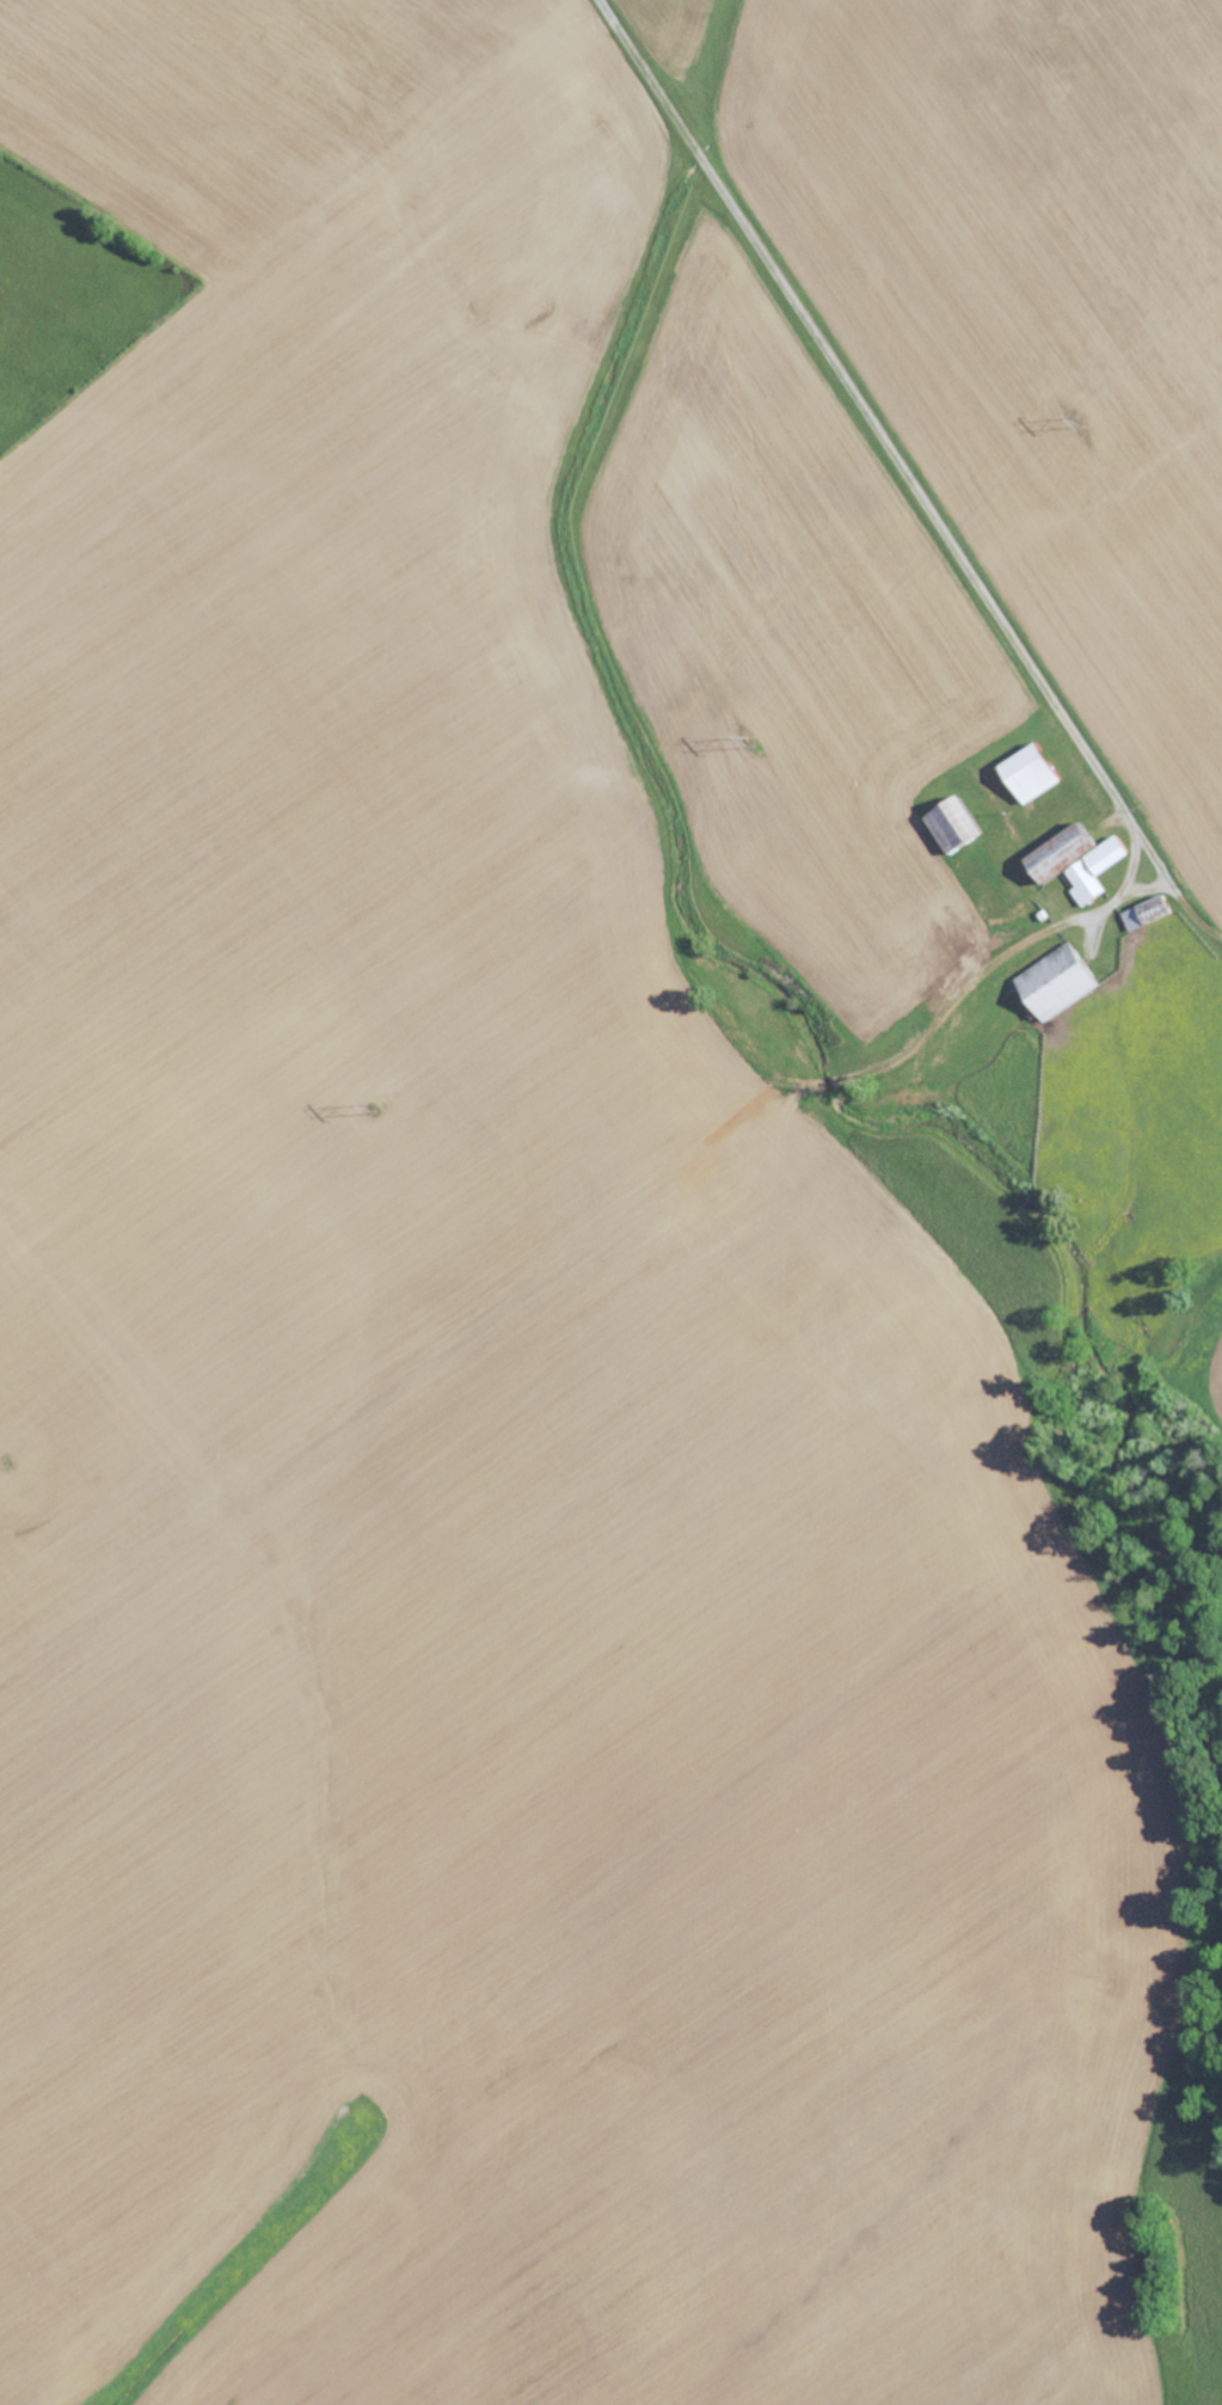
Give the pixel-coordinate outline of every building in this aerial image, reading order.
[(1023,805),(1060,781),(1035,742),(998,767),(1023,805)] [(947,854),(981,833),(957,795),(923,816),(947,854)] [(1023,857),(1040,884),(1064,869),(1075,887),(1071,889),(1081,906),(1105,891),(1095,876),(1127,856),(1115,837),(1095,848),(1079,823),(1023,857)] [(1169,913),(1162,895),(1121,911),(1128,929),(1169,913)] [(1097,987),(1070,942),(1013,977),(1040,1022),(1097,987)]
